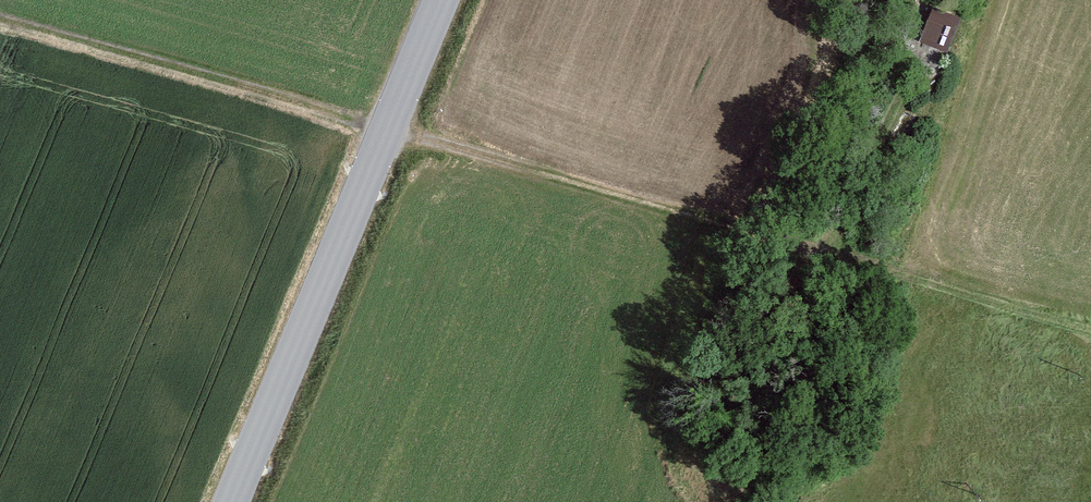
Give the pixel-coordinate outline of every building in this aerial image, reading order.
[(963,9),(931,0),(929,0),(916,44),(950,54),(963,9)]
